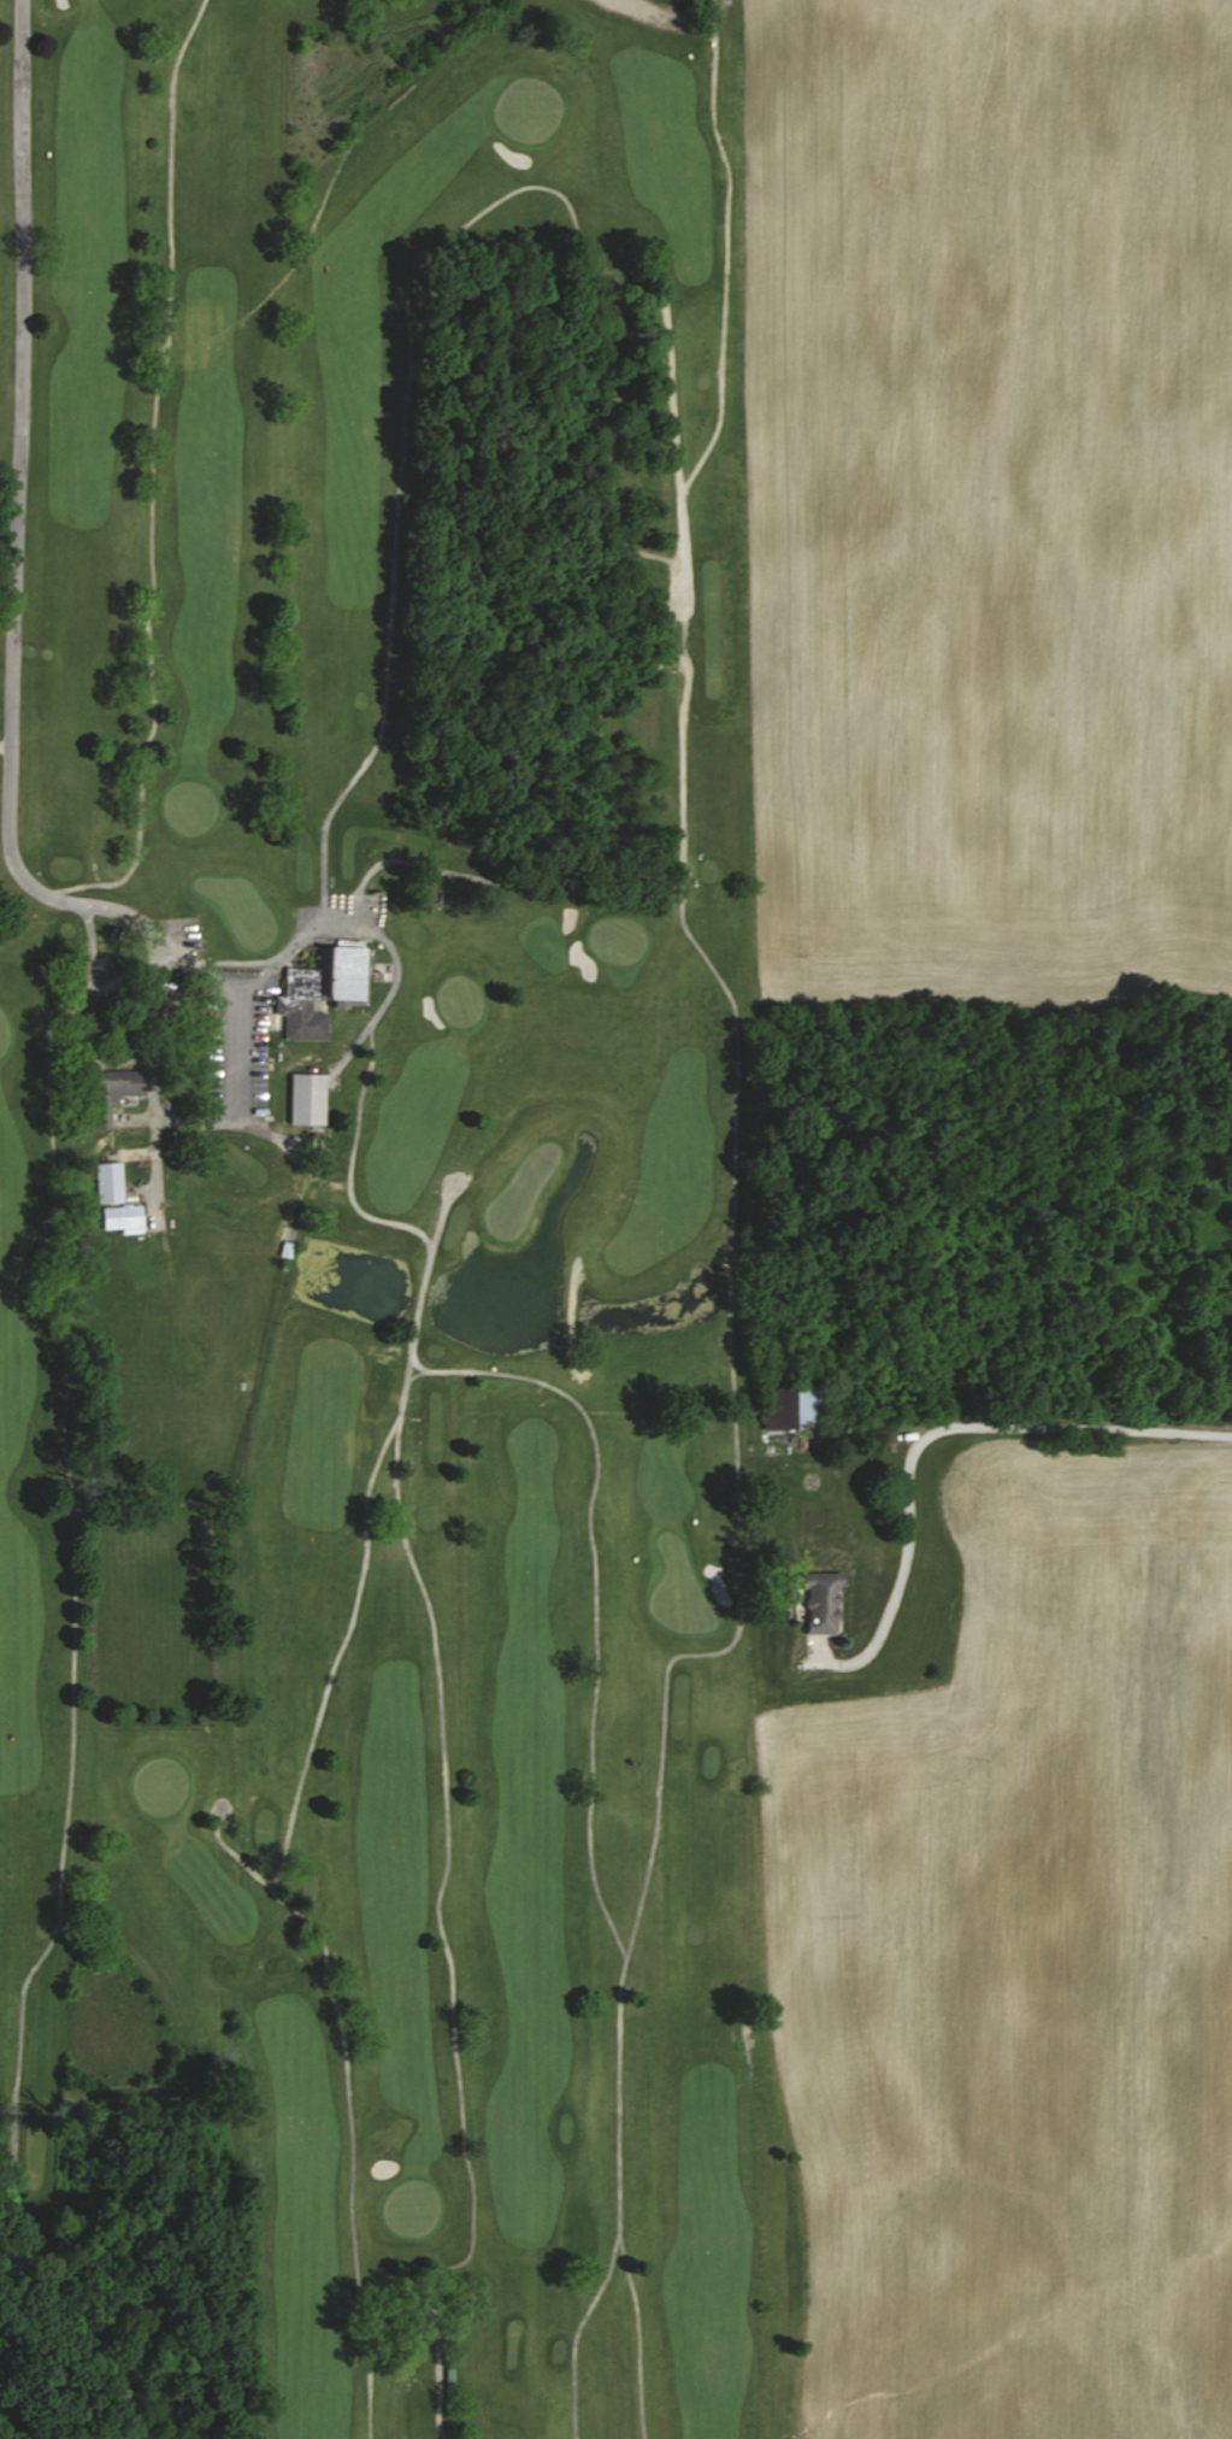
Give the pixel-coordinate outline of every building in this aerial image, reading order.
[(370,1007),(370,947),(314,947),(314,968),(286,968),(285,1007),(286,1007),(285,1040),(329,1041),(329,1006),(370,1007)] [(146,1097),(146,1070),(85,1070),(84,1130),(112,1130),(112,1096),(146,1097)] [(326,1074),(292,1074),(292,1125),(326,1125),(326,1074)] [(124,1164),(97,1164),(97,1205),(124,1205),(124,1164)] [(104,1209),(104,1230),(144,1230),(144,1209),(104,1209)] [(821,1430),(821,1390),(765,1390),(764,1430),(821,1430)] [(806,1634),(842,1634),(842,1574),(806,1574),(806,1634)]
